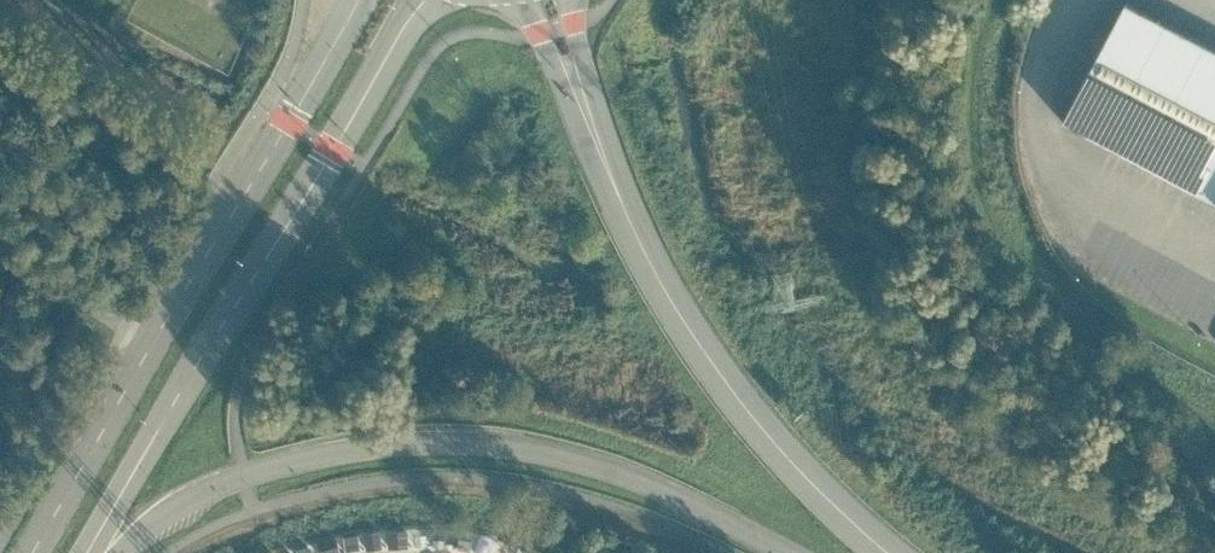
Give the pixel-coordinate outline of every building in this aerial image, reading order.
[(1061,121),(1214,203),(1214,52),(1126,6),(1061,121)] [(471,550),(471,529),(445,529),(444,550),(471,550)]
